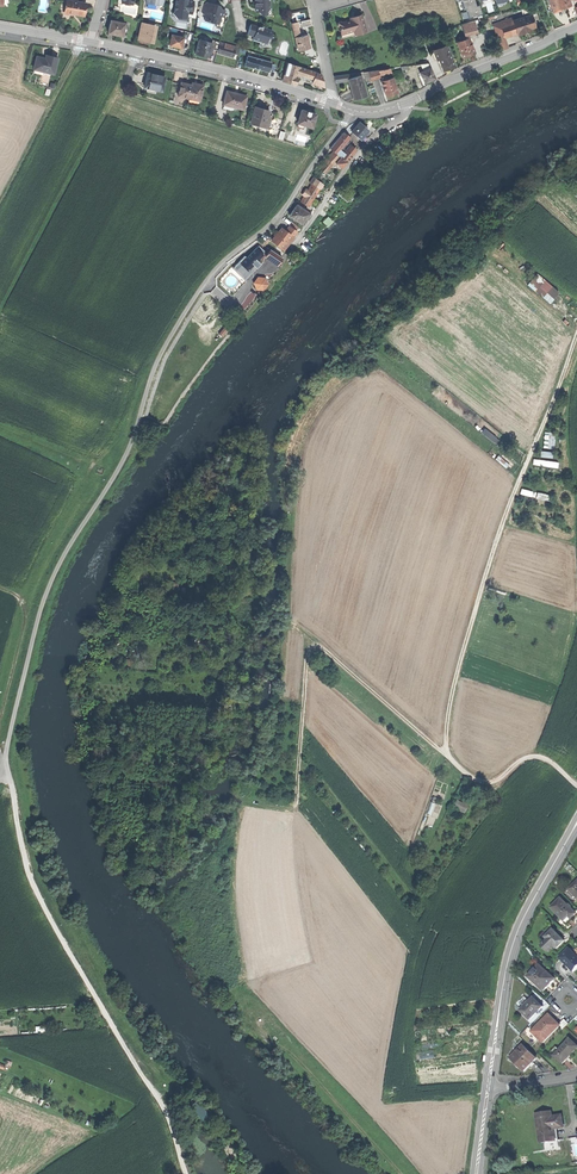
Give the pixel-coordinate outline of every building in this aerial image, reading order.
[(77,0),(66,0),(65,12),(71,13),(72,12),(75,12),(84,13),(85,1),(78,0),(77,0)] [(175,10),(173,11),(177,17),(179,16),(186,17),(187,12),(192,12),(193,0),(175,0),(175,10)] [(255,1),(255,10),(258,10),(261,13),(266,13),(266,10),(270,6),(270,0),(255,0),(255,1)] [(465,8),(467,17),(481,13),(478,4),(475,5),(474,0),(460,0),(463,9),(465,8)] [(570,4),(569,0),(556,0),(558,6),(559,9),(561,8),(565,7),(570,6),(570,4)] [(212,2),(207,1),(206,3),(204,2),(202,11),(203,11),(203,13),(206,14),(204,19),(216,22),(221,15),(223,16),(225,8),(221,7),(221,8),(219,8),(218,4),(212,2)] [(355,19),(352,20),(356,35),(366,32),(361,15),(354,17),(355,19)] [(513,23),(517,33),(534,28),(531,16),(513,22),(513,23)] [(187,17),(177,17),(177,27),(187,27),(187,17)] [(494,24),(497,35),(502,33),(500,27),(505,26),(504,22),(512,20),(512,19),(494,24)] [(111,20),(108,33),(114,34),(122,36),(123,34),(124,26),(125,23),(111,20)] [(301,22),(302,28),(311,26),(310,20),(301,22)] [(356,35),(352,20),(350,21),(341,23),(340,22),(337,24),(337,26),(339,28),(341,35),(353,31),(354,35),(356,35)] [(461,25),(463,33),(476,30),(474,21),(461,25)] [(138,40),(150,43),(153,25),(150,24),(142,22),(138,40)] [(248,28),(247,33),(253,35),(252,39),(259,41),(260,42),(260,40),(266,42),(268,35),(270,36),(270,35),(272,29),(264,27),(263,28),(261,28),(262,26),(259,25),(258,26),(250,23),(248,28)] [(511,35),(517,33),(513,23),(508,25),(511,35)] [(507,36),(511,35),(508,25),(505,26),(500,27),(502,33),(503,38),(507,36)] [(174,47),(181,48),(183,38),(172,35),(171,35),(169,45),(174,47)] [(273,35),(270,35),(270,36),(268,35),(266,42),(260,40),(260,42),(259,41),(258,45),(260,46),(266,45),(270,46),(273,35)] [(298,51),(309,48),(308,42),(307,35),(299,37),(295,38),(298,51)] [(456,43),(462,58),(468,56),(474,54),(472,48),(471,45),(468,38),(465,39),(460,41),(456,43)] [(201,56),(208,57),(209,51),(210,47),(212,43),(207,42),(200,40),(199,40),(195,54),(201,56)] [(225,56),(233,58),(234,53),(238,54),(240,47),(225,43),(224,46),(220,44),(217,54),(225,56)] [(437,54),(439,59),(450,55),(447,49),(437,54)] [(44,70),(54,73),(57,57),(52,56),(46,54),(45,57),(36,55),(33,68),(34,68),(44,70)] [(441,64),(443,71),(448,69),(454,66),(450,55),(439,59),(440,62),(441,64)] [(276,68),(283,70),(286,63),(278,60),(276,68)] [(413,65),(417,74),(419,73),(429,68),(427,63),(413,65)] [(288,83),(294,84),(298,73),(299,70),(287,66),(282,81),(288,83)] [(429,81),(434,79),(429,68),(419,73),(421,77),(424,83),(429,81)] [(316,72),(305,69),(304,75),(314,78),(316,72)] [(378,78),(378,75),(378,70),(367,72),(370,80),(378,78)] [(321,74),(316,72),(314,78),(312,83),(324,88),(321,74)] [(154,77),(147,75),(144,87),(151,89),(156,90),(162,91),(165,77),(159,76),(154,74),(154,77)] [(351,90),(353,98),(360,97),(361,98),(365,97),(360,76),(348,80),(350,86),(351,90)] [(391,95),(397,93),(392,79),(387,80),(383,82),(381,82),(386,97),(391,95)] [(191,85),(180,83),(177,96),(189,99),(199,101),(203,85),(198,84),(197,86),(191,85)] [(361,98),(360,97),(353,98),(351,90),(350,90),(352,101),(361,98)] [(226,91),(223,105),(234,108),(243,110),(246,96),(238,94),(234,93),(226,91)] [(262,110),(255,108),(250,123),(262,127),(267,128),(269,119),(269,117),(267,117),(268,112),(262,110)] [(301,111),(297,123),(297,124),(304,126),(306,126),(311,128),(315,115),(310,113),(308,112),(306,111),(306,112),(301,111)] [(271,120),(269,119),(267,128),(262,127),(261,128),(268,130),(271,120)] [(352,133),(359,139),(363,135),(367,130),(363,127),(359,123),(357,125),(355,127),(351,132),(352,133)] [(349,136),(352,133),(351,132),(355,127),(353,124),(349,126),(343,132),(349,136)] [(333,144),(339,149),(349,137),(349,136),(343,132),(337,140),(333,144)] [(332,151),(340,158),(343,154),(338,150),(339,149),(333,144),(329,149),(332,151)] [(343,154),(340,158),(346,162),(355,151),(350,146),(344,153),(343,154)] [(337,160),(338,160),(340,158),(332,151),(331,154),(337,160)] [(333,164),(337,160),(331,154),(327,159),(333,164)] [(340,169),(346,162),(340,158),(338,160),(335,164),(340,169)] [(324,174),(333,164),(327,159),(322,163),(324,164),(319,169),(324,174)] [(311,184),(309,188),(317,193),(323,184),(313,177),(309,183),(311,184)] [(300,202),(308,207),(317,193),(309,188),(307,191),(304,196),(300,202)] [(292,210),(289,215),(301,224),(305,218),(308,213),(302,208),(296,205),(292,210)] [(272,241),(281,248),(290,236),(292,237),(296,232),(295,231),(290,227),(286,232),(282,229),(277,235),(272,241)] [(291,238),(292,237),(290,236),(281,248),(283,250),(292,239),(291,238)] [(256,248),(251,254),(257,259),(262,254),(256,248)] [(270,250),(267,253),(274,257),(275,256),(278,258),(277,259),(278,260),(280,257),(270,250)] [(265,257),(275,264),(278,260),(277,259),(274,257),(267,253),(265,257)] [(242,264),(237,269),(243,275),(248,270),(257,259),(251,254),(246,259),(242,264)] [(260,262),(257,259),(248,270),(251,273),(260,262)] [(529,286),(551,303),(560,293),(538,275),(529,286)] [(264,277),(257,276),(252,282),(255,289),(262,290),(267,284),(264,277)] [(485,427),(482,432),(495,442),(498,437),(485,427)] [(544,431),(544,447),(555,447),(555,435),(550,435),(550,431),(544,431)] [(534,457),(533,463),(558,467),(559,461),(534,457)] [(452,807),(463,812),(464,808),(466,805),(465,805),(461,803),(455,800),(452,807)] [(576,900),(576,899),(576,883),(568,892),(576,900)] [(565,921),(570,916),(573,918),(575,916),(576,914),(576,913),(562,898),(553,908),(565,921)] [(541,937),(546,943),(547,944),(550,941),(546,937),(554,929),(551,926),(541,937)] [(554,945),(557,948),(565,941),(562,938),(554,929),(546,937),(550,941),(554,945)] [(548,951),(554,945),(550,941),(547,944),(546,943),(543,946),(548,951)] [(574,971),(576,968),(576,955),(571,948),(561,958),(568,965),(574,971)] [(537,983),(545,991),(550,985),(555,980),(549,974),(550,973),(542,964),(530,976),(533,980),(537,983)] [(531,1020),(545,1007),(540,1002),(535,997),(531,1001),(531,1000),(525,1005),(526,1006),(522,1011),(531,1020)] [(545,1042),(562,1026),(561,1024),(556,1020),(551,1015),(534,1032),(541,1039),(545,1042)] [(566,1019),(561,1024),(562,1026),(565,1029),(570,1023),(566,1019)] [(537,1043),(541,1039),(534,1032),(530,1036),(537,1043)] [(563,1064),(572,1055),(576,1050),(576,1044),(571,1039),(561,1050),(556,1055),(555,1056),(563,1064)] [(513,1058),(526,1071),(538,1058),(525,1046),(518,1053),(513,1058)] [(552,1052),(556,1055),(561,1050),(557,1046),(552,1052)] [(211,1115),(197,1100),(190,1106),(204,1121),(211,1115)] [(541,1130),(542,1143),(556,1141),(554,1126),(565,1124),(563,1116),(554,1117),(550,1117),(550,1112),(547,1113),(544,1113),(545,1118),(541,1119),(542,1124),(539,1125),(540,1130),(541,1130)] [(565,1127),(565,1124),(554,1126),(556,1141),(560,1140),(558,1128),(565,1127)]
